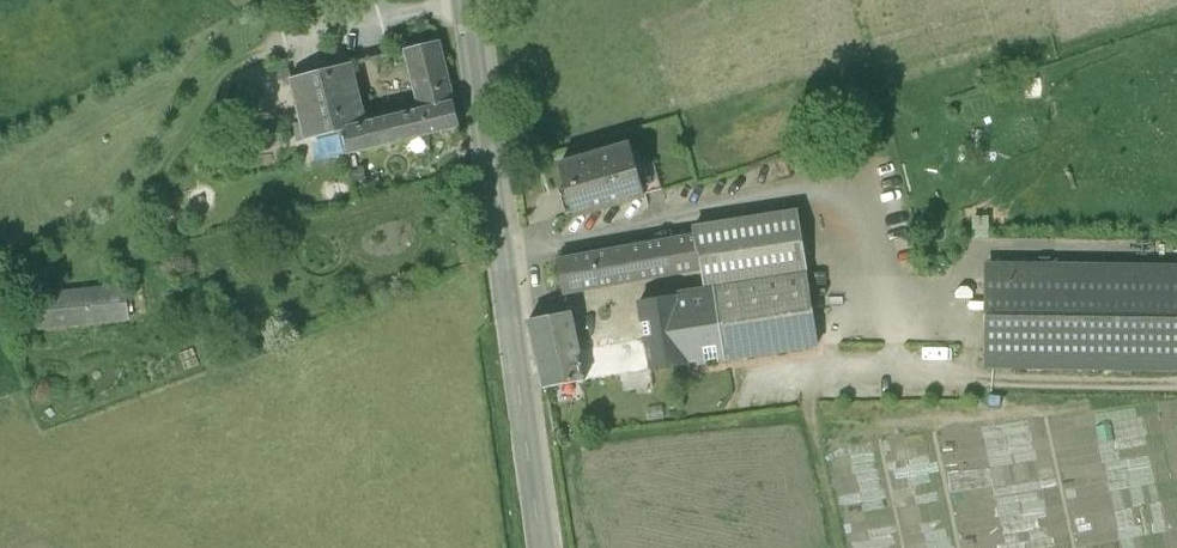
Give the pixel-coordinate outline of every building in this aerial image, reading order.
[(442,44),(405,53),(420,113),(454,105),(442,44)] [(354,65),(291,81),(306,142),(344,132),(369,126),(354,65)] [(369,126),(344,132),(350,160),(460,134),(454,105),(420,113),(369,126)] [(631,148),(560,169),(577,224),(647,203),(631,148)] [(704,273),(706,290),(715,288),(808,274),(799,215),(697,231),(698,238),(704,273)] [(698,238),(560,263),(566,297),(704,273),(698,238)] [(987,367),(1176,371),(1176,270),(989,267),(987,367)] [(808,274),(715,288),(727,362),(819,348),(808,274)] [(126,287),(34,296),(38,332),(130,323),(126,287)] [(652,375),(727,362),(715,288),(706,290),(640,301),(646,340),(652,375)] [(546,392),(652,375),(646,340),(580,352),(571,314),(531,321),(546,392)] [(989,393),(989,437),(1176,438),(1176,394),(989,393)]
